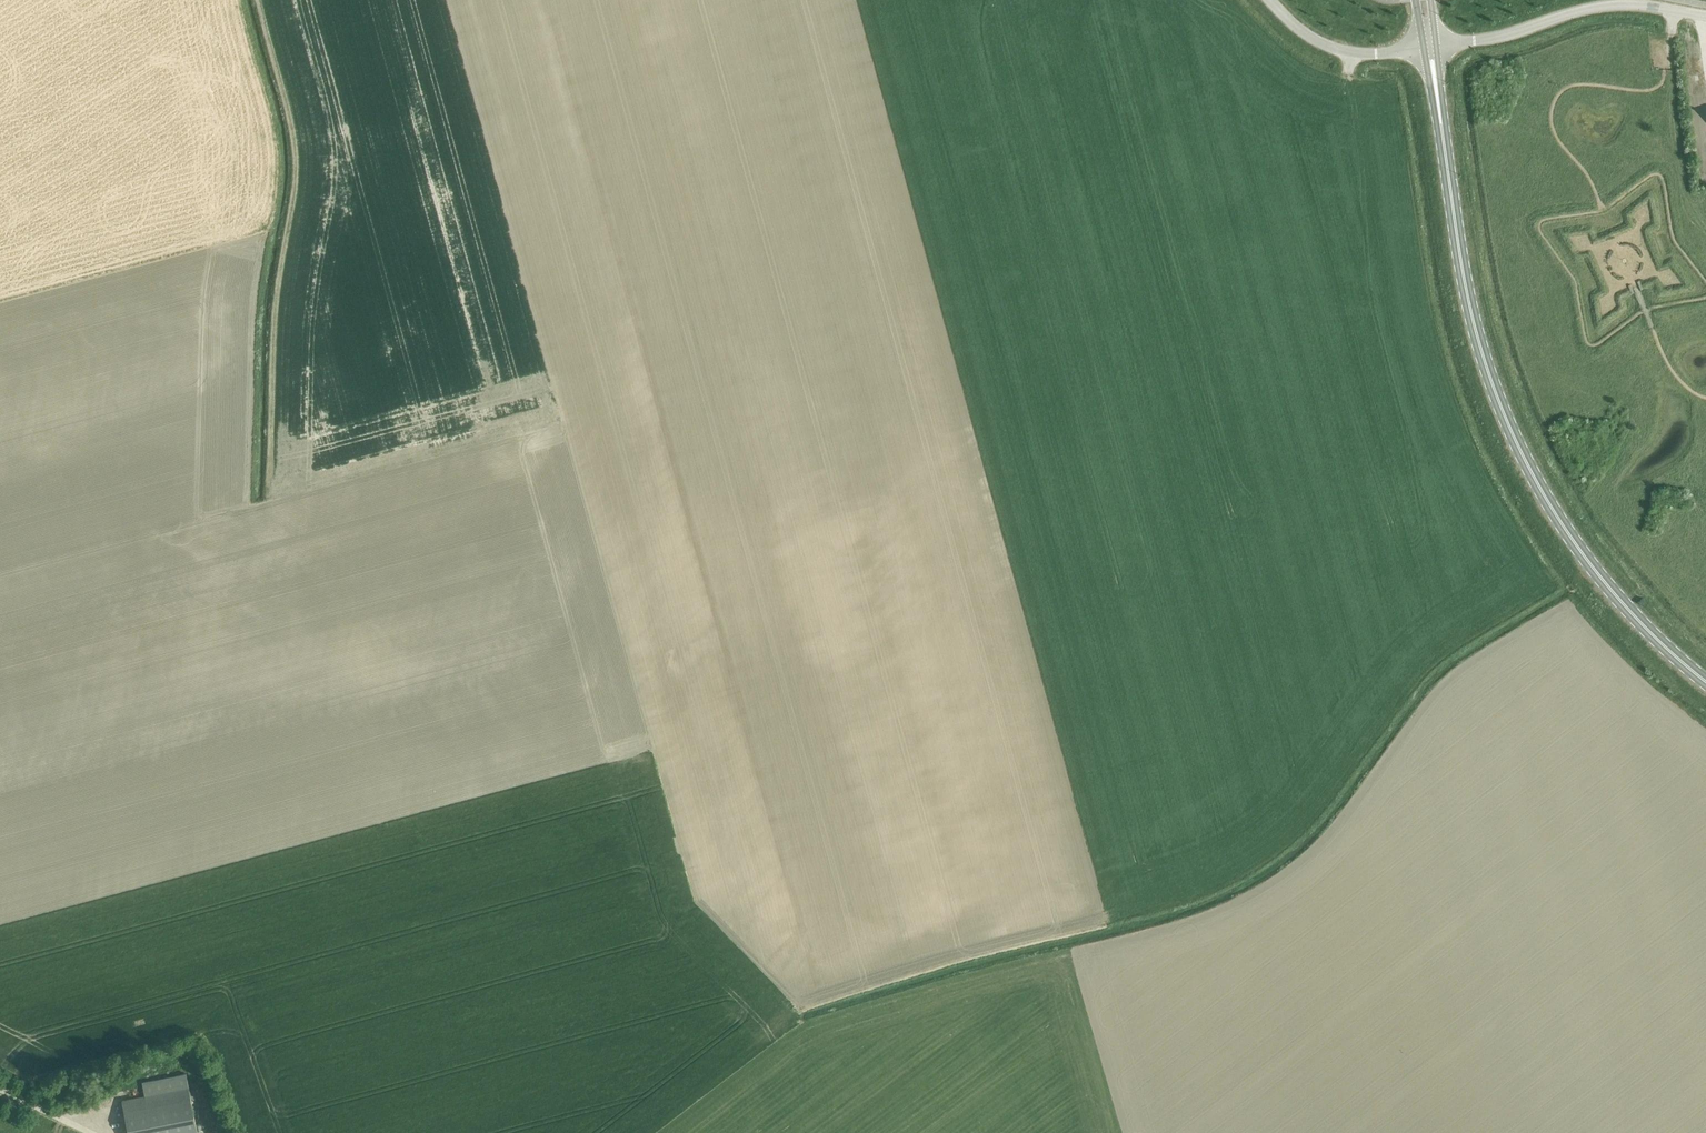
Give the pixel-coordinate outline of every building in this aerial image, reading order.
[(186,1073),(142,1082),(144,1096),(121,1100),(128,1132),(197,1132),(186,1073)]
